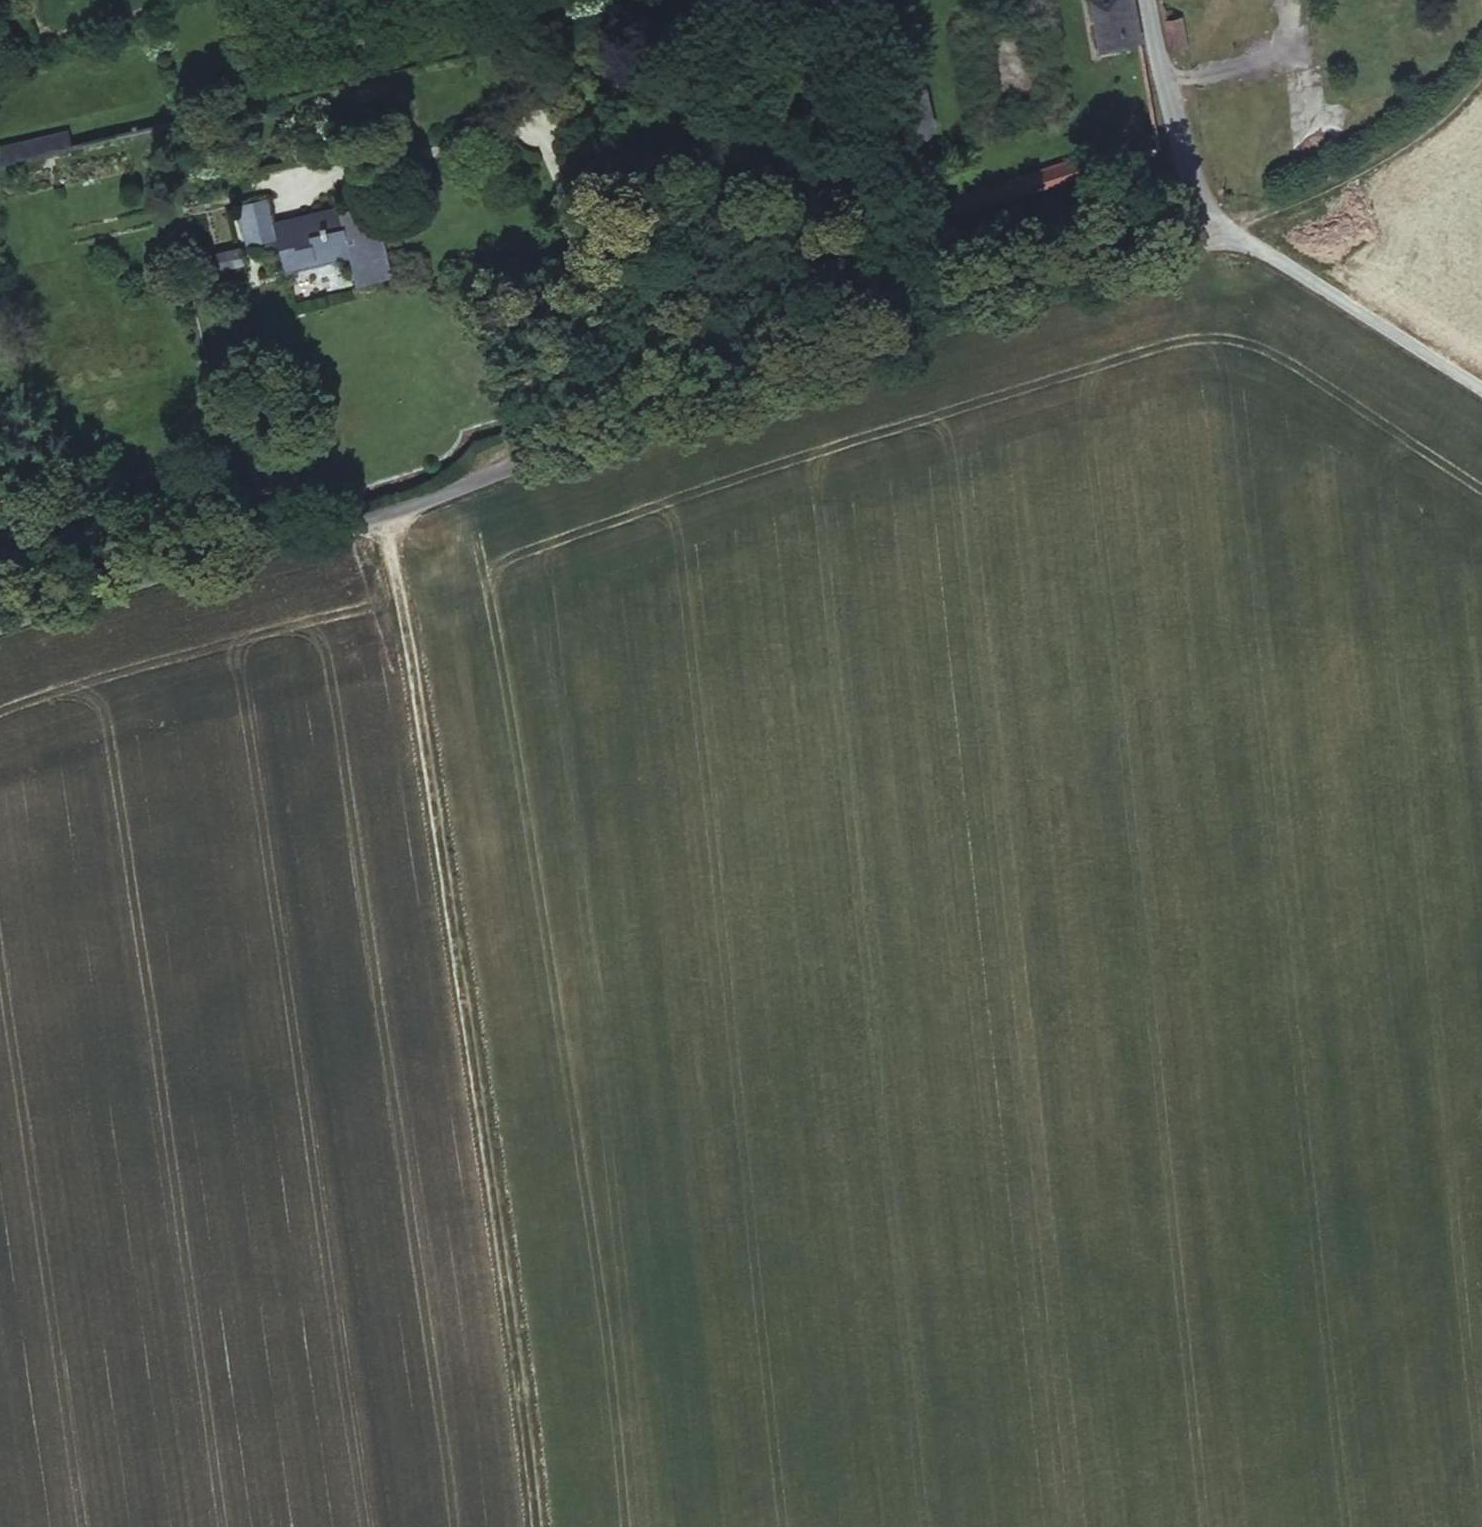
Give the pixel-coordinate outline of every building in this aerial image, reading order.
[(1139,37),(1133,0),(1101,0),(1108,43),(1139,37)] [(885,84),(899,135),(926,128),(912,76),(885,84)] [(65,151),(60,132),(0,144),(0,165),(65,151)] [(947,215),(1119,161),(1115,145),(943,200),(947,215)] [(389,272),(368,199),(331,209),(329,202),(264,220),(256,196),(225,204),(237,252),(272,242),(280,272),(347,252),(356,282),(389,272)]
